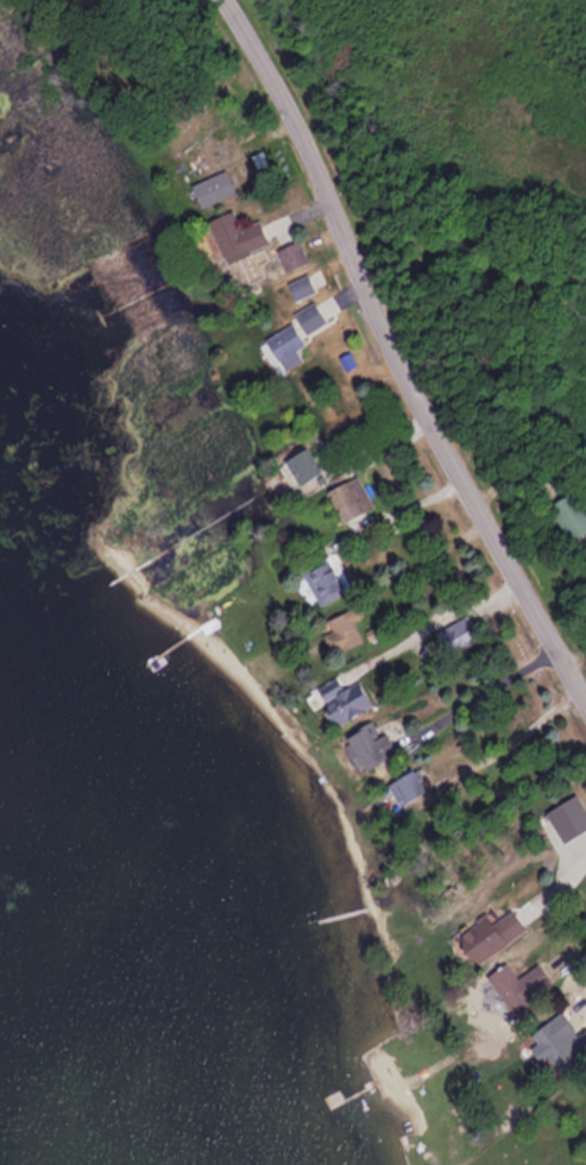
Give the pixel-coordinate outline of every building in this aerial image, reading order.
[(200,208),(233,193),(223,170),(190,185),(200,208)] [(223,262),(266,244),(256,220),(239,227),(231,209),(206,220),(223,262)] [(303,259),(295,241),(276,249),(284,268),(303,259)] [(303,333),(323,321),(311,301),(291,313),(303,333)] [(295,348),(300,345),(290,324),(263,337),(279,371),(301,361),(295,348)] [(296,484),(317,472),(302,446),(281,458),(296,484)] [(324,493),(342,523),(373,505),(354,474),(324,493)] [(568,540),(585,530),(585,514),(572,489),(548,504),(568,540)] [(333,553),(300,569),(316,604),(350,589),(333,553)] [(331,653),(367,638),(354,606),(323,618),(328,630),(323,633),(331,653)] [(445,656),(476,640),(464,615),(432,631),(445,656)] [(336,728),(369,702),(352,680),(319,707),(336,728)] [(363,771),(393,753),(371,718),(341,736),(363,771)] [(423,790),(409,767),(384,783),(397,805),(423,790)] [(487,911),(451,935),(472,966),(525,932),(510,909),(493,919),(487,911)] [(563,1039),(554,1019),(531,1031),(550,1068),(585,1050),(585,1033),(584,1029),(563,1039)]
